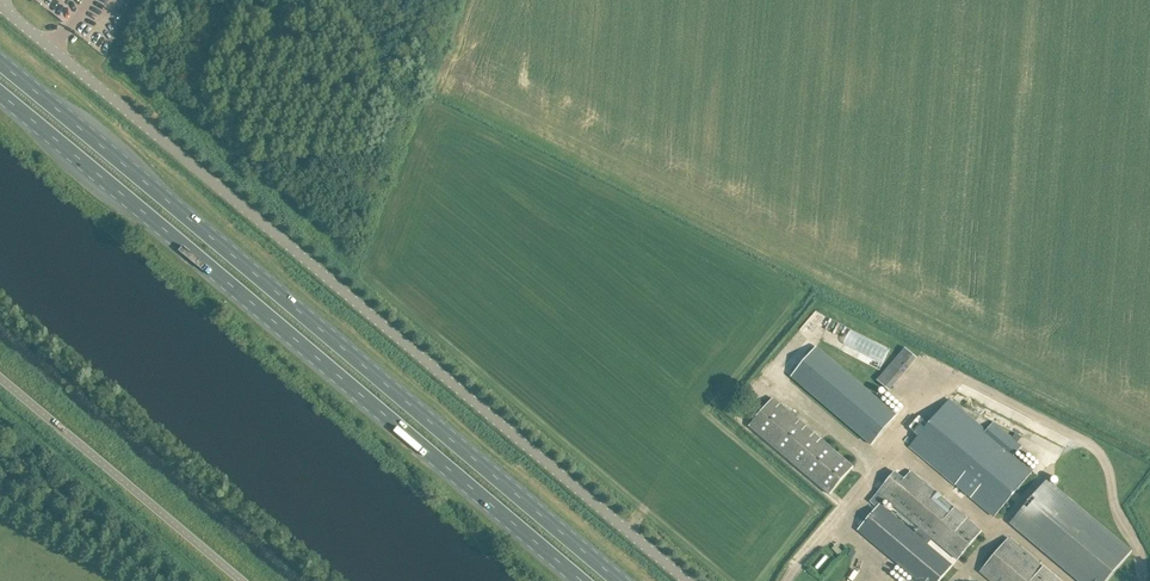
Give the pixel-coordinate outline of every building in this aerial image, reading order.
[(872,445),(889,425),(897,415),(817,347),(792,376),(872,445)] [(889,390),(917,357),(906,348),(878,380),(889,390)] [(854,466),(815,433),(773,398),(750,426),(830,494),(854,466)] [(910,445),(994,516),(1033,471),(949,400),(910,445)] [(895,472),(874,497),(881,503),(859,529),(917,578),(915,580),(940,580),(954,564),(884,504),(887,499),(931,536),(958,559),(982,531),(955,508),(911,471),(904,479),(895,472)] [(1009,524),(1077,580),(1107,580),(1133,551),(1047,479),(1009,524)] [(1009,538),(980,572),(991,580),(1060,580),(1009,538)]
